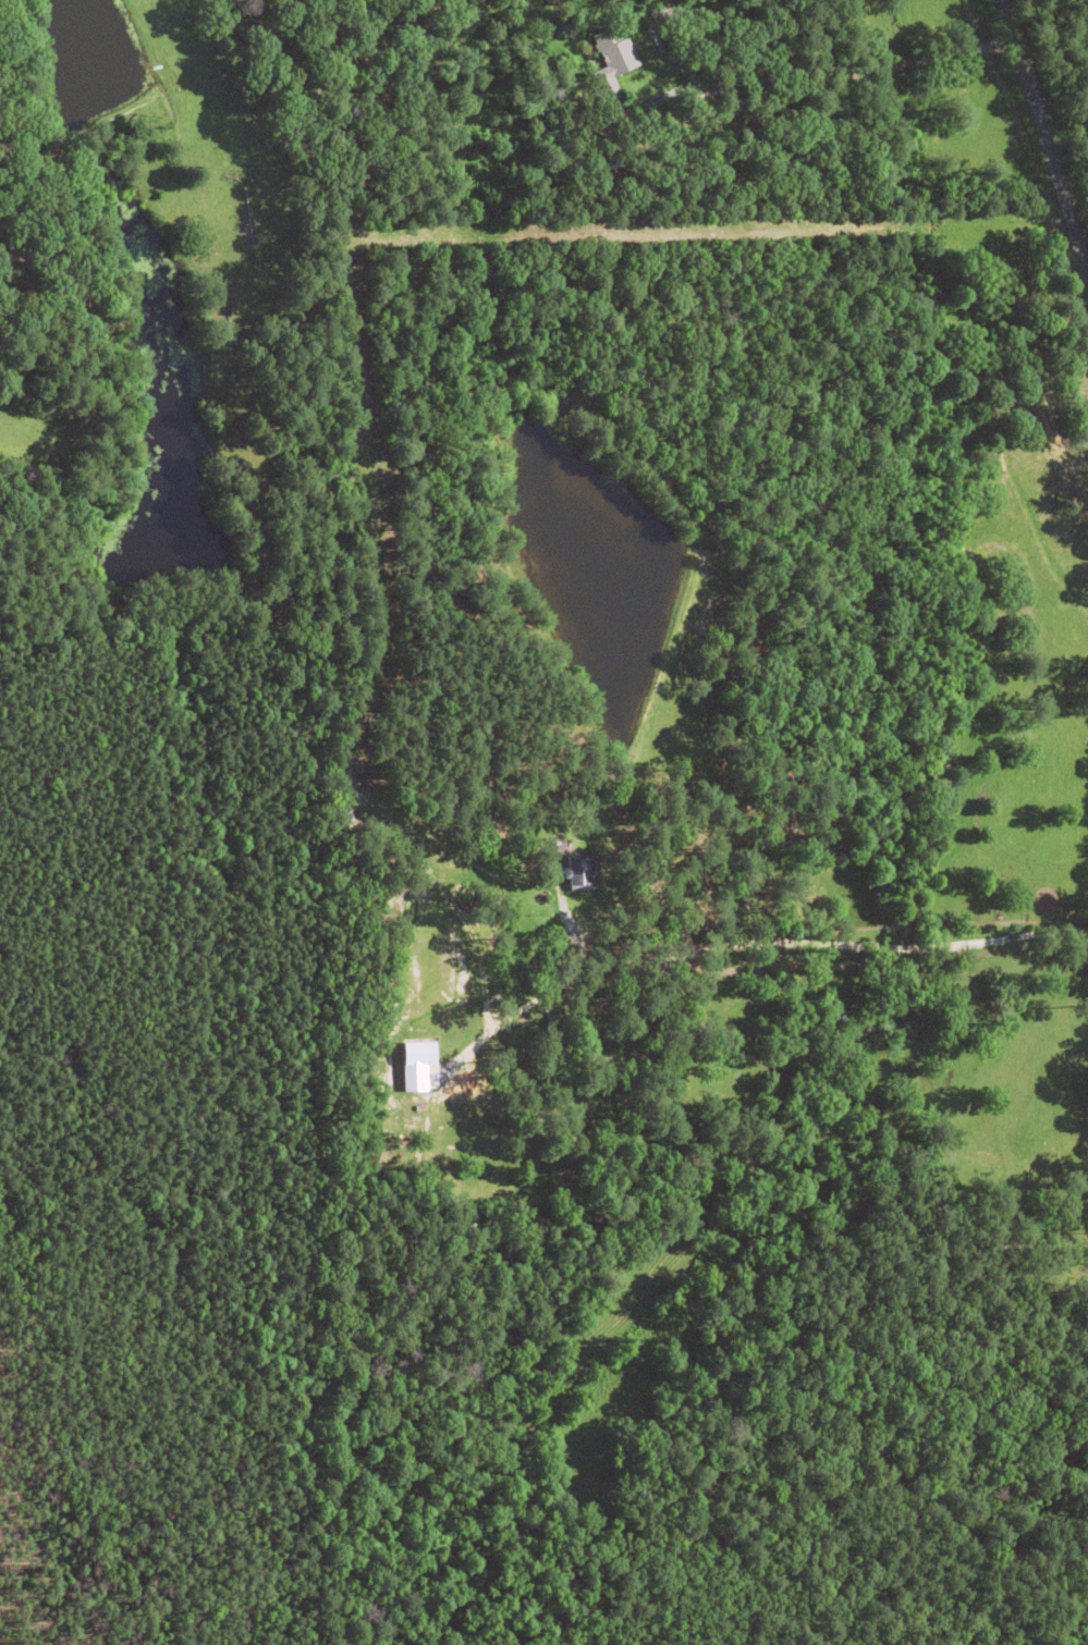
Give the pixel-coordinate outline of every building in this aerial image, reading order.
[(610,77),(634,66),(616,21),(588,33),(603,69),(590,74),(602,104),(618,97),(610,77)] [(591,857),(561,857),(561,888),(591,888),(591,857)]
